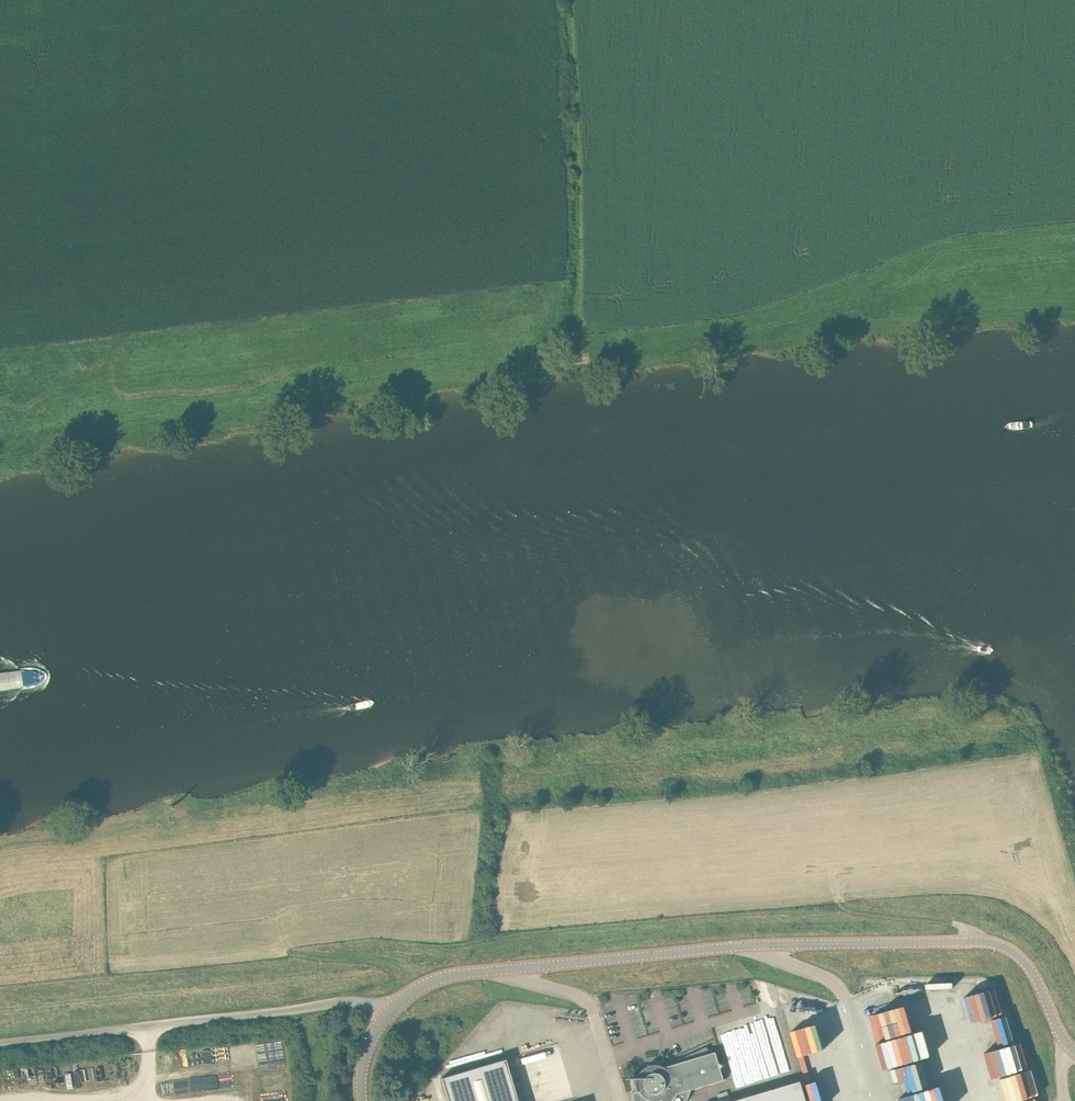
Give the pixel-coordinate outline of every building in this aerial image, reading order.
[(986,1016),(1004,1013),(1000,987),(981,990),(986,1016)] [(879,1012),(885,1038),(922,1030),(916,1004),(879,1012)] [(836,1040),(829,1015),(796,1024),(804,1049),(836,1040)] [(875,1046),(882,1072),(930,1059),(922,1033),(875,1046)] [(234,1071),(284,1066),(282,1040),(231,1045),(234,1071)] [(716,1052),(666,1067),(661,1065),(659,1065),(656,1064),(654,1065),(650,1065),(646,1067),(643,1069),(642,1072),(640,1075),(634,1077),(638,1092),(636,1092),(636,1093),(634,1094),(635,1100),(687,1100),(688,1099),(690,1095),(691,1089),(724,1079),(716,1052)] [(441,1078),(448,1100),(519,1100),(505,1057),(441,1078)] [(217,1076),(206,1076),(207,1087),(217,1087),(217,1076)] [(801,1080),(733,1100),(807,1100),(801,1080)] [(1010,1100),(1040,1100),(1038,1092),(1031,1094),(1010,1098),(1010,1100)]
